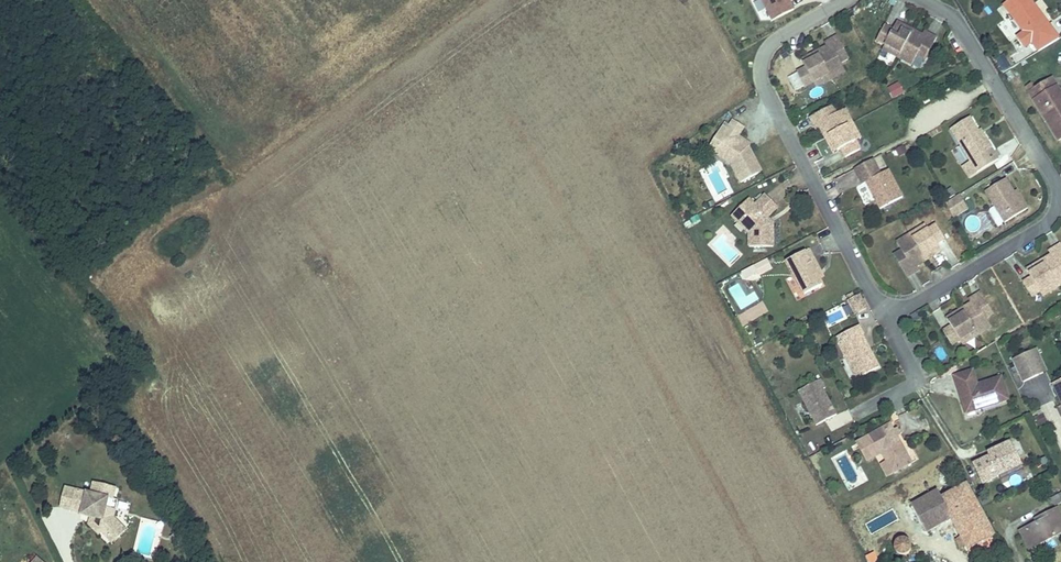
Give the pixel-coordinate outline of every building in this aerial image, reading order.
[(792,0),(765,0),(774,19),(796,8),(792,0)] [(1028,0),(1001,0),(1015,19),(1008,24),(1001,15),(996,20),(1008,35),(1020,25),(1022,27),(1037,15),(1027,1),(1028,0)] [(1032,0),(1028,0),(1027,1),(1037,15),(1041,13),(1032,0)] [(895,24),(893,28),(902,33),(904,29),(895,24)] [(876,43),(885,48),(893,51),(891,55),(913,66),(916,59),(922,46),(918,45),(921,37),(904,29),(902,33),(893,28),(891,31),(883,28),(876,43)] [(1046,41),(1038,30),(1016,44),(1023,56),(1046,41)] [(922,46),(916,59),(925,63),(936,39),(923,33),(921,37),(918,45),(922,46)] [(827,44),(829,47),(831,53),(834,53),(842,65),(850,61),(837,38),(827,44)] [(813,62),(804,67),(806,71),(798,76),(806,90),(813,86),(829,76),(833,82),(847,75),(842,65),(834,53),(831,53),(829,47),(811,57),(813,62)] [(802,62),(804,67),(813,62),(811,57),(802,62)] [(1028,88),(1057,136),(1060,133),(1060,93),(1049,75),(1028,88)] [(829,76),(813,86),(817,92),(833,82),(829,76)] [(898,83),(888,88),(894,99),(904,93),(898,83)] [(816,129),(820,128),(824,125),(823,123),(834,116),(831,109),(811,120),(816,129)] [(824,125),(820,128),(829,146),(833,143),(839,154),(843,151),(848,159),(861,152),(856,143),(848,128),(853,125),(845,111),(834,116),(823,123),(824,125)] [(996,162),(989,151),(990,151),(983,138),(980,139),(971,123),(952,134),(976,174),(996,162)] [(861,140),(853,125),(848,128),(856,143),(861,140)] [(723,130),(721,139),(716,155),(729,158),(734,167),(732,169),(741,184),(761,173),(749,149),(735,145),(738,133),(723,130)] [(833,143),(829,146),(834,156),(839,154),(833,143)] [(876,161),(858,170),(866,186),(870,184),(884,209),(905,198),(892,173),(885,176),(876,161)] [(1019,204),(1012,194),(1004,181),(985,194),(1006,225),(1029,209),(1024,202),(1019,204)] [(1016,191),(1012,194),(1019,204),(1024,202),(1016,191)] [(732,219),(739,225),(746,218),(753,225),(746,231),(749,233),(750,248),(774,247),(774,233),(766,233),(766,222),(779,208),(765,194),(755,206),(750,211),(744,205),(732,219)] [(948,204),(954,217),(970,209),(963,195),(948,204)] [(749,200),(744,205),(750,211),(755,206),(749,200)] [(746,218),(739,225),(746,231),(753,225),(746,218)] [(897,245),(903,255),(912,269),(916,267),(918,271),(935,261),(932,256),(941,250),(939,246),(946,241),(938,227),(930,232),(915,241),(912,236),(897,245)] [(927,227),(912,236),(915,241),(930,232),(927,227)] [(1052,257),(1054,260),(1058,258),(1060,263),(1060,246),(1050,253),(1052,257)] [(932,256),(935,261),(944,254),(941,250),(932,256)] [(787,264),(794,278),(804,297),(824,287),(816,273),(819,272),(813,260),(809,261),(806,254),(787,264)] [(912,269),(903,255),(895,260),(908,282),(920,274),(918,271),(916,267),(912,269)] [(1029,276),(1030,279),(1023,284),(1032,298),(1040,293),(1056,284),(1059,289),(1060,288),(1060,263),(1058,258),(1054,260),(1052,257),(1034,267),(1037,271),(1029,276)] [(771,272),(766,262),(754,268),(759,278),(771,272)] [(1026,271),(1029,276),(1037,271),(1034,267),(1026,271)] [(1056,284),(1040,293),(1043,298),(1059,289),(1056,284)] [(970,302),(971,305),(974,308),(978,307),(986,321),(993,316),(981,295),(970,302)] [(867,310),(859,297),(849,302),(856,316),(867,310)] [(763,302),(740,313),(745,323),(768,312),(763,302)] [(956,319),(947,325),(949,330),(943,334),(951,347),(959,343),(975,333),(978,337),(991,329),(986,321),(978,307),(974,308),(971,305),(954,315),(956,319)] [(829,316),(832,324),(843,320),(840,312),(829,316)] [(945,321),(947,325),(956,319),(954,315),(945,321)] [(859,328),(835,340),(856,382),(878,370),(870,355),(868,356),(859,339),(863,336),(859,328)] [(975,333),(959,343),(961,347),(978,337),(975,333)] [(942,348),(936,351),(942,361),(948,358),(942,348)] [(1011,360),(1022,384),(1047,371),(1036,348),(1011,360)] [(1011,397),(1003,374),(979,383),(974,368),(974,369),(955,375),(965,405),(983,398),(986,406),(1011,397)] [(820,384),(797,396),(815,430),(835,420),(822,396),(825,394),(820,384)] [(986,406),(983,398),(965,405),(968,412),(986,406)] [(883,455),(888,464),(893,474),(911,465),(891,427),(858,445),(867,463),(883,455)] [(988,482),(1027,462),(1015,439),(992,451),(994,455),(978,463),(988,482)] [(893,474),(888,464),(879,469),(885,478),(893,474)] [(967,485),(953,492),(943,497),(940,491),(913,504),(928,531),(954,518),(964,538),(959,540),(963,549),(967,546),(969,548),(994,536),(968,484),(967,485)] [(102,535),(109,542),(124,527),(117,521),(118,514),(109,511),(111,502),(116,503),(118,494),(97,488),(94,499),(69,492),(63,512),(87,519),(87,522),(102,527),(102,535)] [(1023,535),(1031,552),(1060,536),(1060,514),(1060,511),(1043,520),(1045,524),(1023,535)] [(124,527),(109,542),(115,547),(129,532),(124,527)] [(885,555),(889,561),(892,561),(900,557),(907,557),(910,555),(912,553),(913,547),(911,544),(909,541),(905,540),(899,541),(897,545),(895,550),(885,555)]
